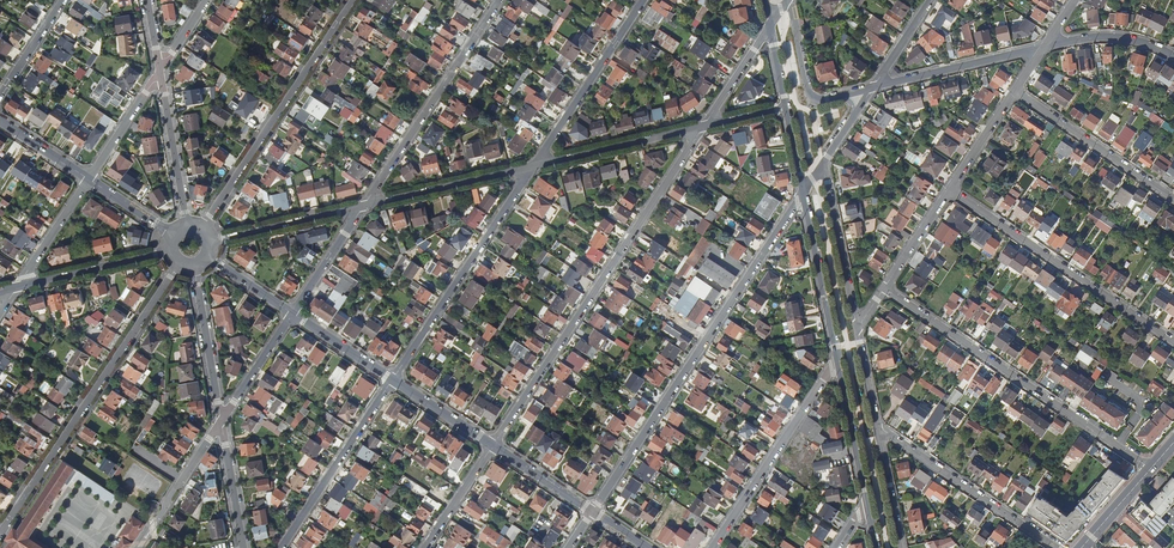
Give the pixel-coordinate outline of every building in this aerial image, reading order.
[(31,3),(39,9),(42,4),(36,0),(33,0),(31,3)] [(70,13),(81,20),(87,11),(93,14),(92,15),(100,20),(102,17),(105,18),(105,17),(98,12),(81,0),(79,0),(70,13)] [(226,3),(235,9),(241,0),(228,0),(226,3)] [(375,5),(388,13),(396,0),(378,0),(375,5)] [(529,12),(533,6),(525,0),(515,0),(514,2),(529,12)] [(738,9),(749,6),(752,6),(751,0),(736,0),(738,9)] [(816,8),(829,17),(840,1),(838,0),(821,0),(816,8)] [(949,4),(961,11),(968,0),(952,0),(949,4)] [(1038,8),(1048,14),(1055,19),(1057,16),(1050,10),(1054,3),(1049,0),(1043,0),(1042,1),(1039,6),(1037,5),(1036,7),(1038,8)] [(1117,9),(1119,9),(1126,5),(1124,0),(1121,0),(1117,2),(1117,9)] [(614,1),(607,12),(617,18),(624,8),(614,1)] [(899,1),(893,11),(904,18),(910,9),(899,1)] [(105,2),(98,12),(105,17),(106,13),(107,4),(105,2)] [(426,2),(423,7),(428,10),(432,13),(434,9),(428,6),(429,4),(426,2)] [(463,2),(457,11),(469,20),(475,10),(463,2)] [(652,8),(657,11),(663,16),(666,17),(672,8),(663,2),(661,5),(656,2),(652,8)] [(219,11),(217,15),(227,21),(235,9),(226,3),(220,12),(219,11)] [(536,7),(543,12),(546,8),(539,3),(536,7)] [(163,6),(165,22),(166,22),(167,24),(170,26),(175,25),(177,23),(174,5),(163,6)] [(185,5),(182,9),(183,9),(190,14),(192,11),(185,5)] [(510,10),(507,15),(511,18),(510,20),(514,23),(523,11),(519,8),(518,9),(512,5),(509,9),(510,10)] [(572,7),(569,5),(561,18),(563,19),(572,7)] [(952,23),(957,15),(943,5),(940,9),(941,10),(932,24),(940,29),(946,19),(952,23)] [(313,6),(305,19),(316,26),(319,21),(318,21),(323,12),(313,6)] [(730,10),(732,20),(735,19),(736,24),(752,21),(752,18),(754,18),(752,11),(750,11),(749,6),(738,9),(734,10),(730,10)] [(428,10),(423,7),(418,14),(418,15),(415,20),(420,23),(428,10)] [(30,8),(21,22),(31,28),(34,24),(35,23),(40,15),(30,8)] [(328,8),(325,13),(331,18),(333,14),(334,13),(328,8)] [(652,8),(644,20),(651,25),(654,21),(658,23),(661,19),(663,16),(657,11),(652,8)] [(1038,8),(1032,17),(1041,23),(1048,14),(1038,8)] [(180,13),(188,18),(190,14),(183,9),(180,13)] [(358,18),(369,25),(375,14),(371,12),(370,13),(364,9),(358,18)] [(884,19),(897,28),(904,18),(893,11),(891,9),(884,19)] [(1140,9),(1135,21),(1143,24),(1143,23),(1149,26),(1154,15),(1140,9)] [(701,11),(696,19),(701,22),(706,14),(701,11)] [(1087,12),(1089,27),(1100,25),(1099,11),(1087,12)] [(257,16),(264,20),(267,17),(260,12),(257,16)] [(407,21),(402,29),(407,32),(415,20),(418,15),(413,12),(410,15),(407,21)] [(607,14),(600,24),(609,31),(616,20),(607,14)] [(1117,14),(1116,24),(1116,25),(1128,26),(1128,23),(1134,23),(1134,16),(1129,15),(1129,14),(1117,14)] [(1154,15),(1149,26),(1148,26),(1161,32),(1167,21),(1154,14),(1154,15)] [(214,15),(207,25),(217,31),(216,32),(219,34),(227,24),(214,15)] [(661,19),(675,29),(678,25),(666,17),(663,16),(661,19)] [(118,19),(120,33),(133,31),(131,24),(131,19),(130,17),(118,19)] [(458,20),(454,26),(463,32),(469,23),(460,17),(458,20)] [(875,19),(870,28),(878,34),(885,23),(875,17),(874,18),(875,19)] [(83,25),(73,18),(64,32),(73,38),(76,34),(77,35),(83,25)] [(1027,19),(1023,24),(1012,27),(1015,38),(1030,35),(1037,25),(1027,19)] [(303,28),(301,30),(303,31),(302,33),(304,34),(305,33),(307,33),(310,36),(316,27),(307,21),(305,25),(303,28)] [(372,28),(362,21),(354,34),(355,35),(365,41),(373,29),(372,28)] [(503,21),(496,30),(508,38),(514,29),(503,21)] [(373,29),(374,29),(380,33),(382,29),(374,24),(372,28),(373,29)] [(443,35),(447,37),(451,40),(457,31),(452,28),(453,27),(448,24),(444,30),(445,31),(443,35)] [(597,24),(589,36),(597,42),(599,43),(602,39),(601,38),(602,35),(603,36),(607,30),(597,24)] [(1006,40),(1011,39),(1009,31),(1008,25),(996,28),(999,41),(1006,39),(1006,40)] [(815,28),(816,34),(817,45),(830,42),(828,29),(827,26),(815,28)] [(740,29),(731,42),(742,49),(746,42),(747,43),(751,37),(740,29)] [(496,30),(490,39),(503,47),(506,42),(509,38),(508,38),(496,30)] [(938,33),(945,38),(949,35),(941,30),(938,33)] [(10,39),(8,42),(14,46),(18,49),(21,44),(19,43),(24,36),(16,31),(10,39)] [(933,31),(919,42),(928,53),(932,50),(934,49),(938,46),(939,46),(946,41),(945,38),(938,33),(933,31)] [(988,31),(975,33),(978,45),(985,44),(986,46),(991,44),(988,31)] [(651,42),(672,56),(678,47),(657,33),(651,42)] [(63,34),(56,45),(58,46),(62,49),(68,53),(71,49),(68,47),(72,40),(63,34)] [(291,44),(301,51),(307,41),(297,34),(291,44)] [(585,34),(577,46),(581,49),(591,56),(595,49),(593,48),(597,42),(589,36),(585,34)] [(133,43),(132,35),(118,36),(121,57),(134,56),(134,49),(136,47),(135,44),(134,43),(133,43)] [(201,35),(193,48),(201,53),(207,44),(212,48),(216,42),(207,36),(206,38),(201,35)] [(355,35),(350,43),(354,46),(351,50),(356,53),(361,57),(364,53),(361,50),(366,42),(365,41),(355,35)] [(447,41),(442,37),(440,36),(437,41),(438,42),(444,46),(447,41)] [(888,44),(874,36),(872,39),(876,42),(872,49),(881,55),(884,50),(886,49),(888,46),(888,44)] [(0,41),(0,49),(8,54),(14,46),(8,42),(3,38),(2,38),(0,41)] [(697,44),(695,43),(690,51),(704,61),(712,48),(699,39),(697,44)] [(453,44),(447,41),(444,46),(438,42),(435,46),(433,45),(431,48),(435,50),(437,48),(441,51),(445,53),(446,54),(447,53),(448,54),(451,51),(449,49),(453,44)] [(569,41),(561,54),(565,57),(573,62),(581,49),(577,46),(569,41)] [(730,41),(722,54),(731,60),(739,47),(730,41)] [(383,53),(390,58),(398,45),(394,42),(387,53),(384,51),(383,53)] [(960,47),(961,51),(959,52),(960,57),(974,53),(973,47),(974,47),(973,42),(971,42),(962,44),(962,47),(960,47)] [(282,43),(276,54),(283,58),(284,57),(293,63),(299,54),(282,43)] [(631,49),(638,53),(651,62),(660,49),(650,43),(648,47),(646,46),(645,46),(644,46),(643,46),(642,46),(642,47),(641,48),(634,43),(630,48),(631,49)] [(1104,48),(1105,63),(1109,63),(1109,62),(1113,62),(1113,61),(1113,52),(1113,44),(1107,44),(1107,48),(1104,48)] [(67,56),(61,51),(62,49),(58,46),(56,49),(51,56),(62,63),(67,56)] [(343,54),(338,60),(348,66),(356,53),(351,50),(344,46),(340,52),(343,54)] [(495,47),(489,56),(502,65),(506,60),(501,57),(504,53),(495,47)] [(626,47),(620,57),(631,64),(638,53),(631,49),(631,50),(626,47)] [(919,48),(909,55),(911,58),(906,61),(910,66),(915,62),(917,65),(926,58),(919,48)] [(1078,54),(1081,71),(1093,70),(1091,59),(1090,59),(1088,49),(1082,50),(1082,54),(1078,54)] [(436,51),(429,63),(439,69),(444,62),(446,64),(449,60),(443,56),(436,51)] [(192,60),(189,64),(199,71),(206,61),(193,53),(189,59),(192,60)] [(1131,64),(1143,68),(1146,57),(1134,53),(1131,64)] [(412,54),(405,63),(413,68),(420,72),(426,63),(412,54)] [(479,54),(470,67),(477,72),(480,74),(489,61),(479,54)] [(1065,55),(1068,71),(1069,71),(1070,75),(1074,75),(1073,70),(1077,70),(1077,63),(1072,64),(1071,54),(1065,55)] [(43,55),(35,68),(38,70),(43,73),(44,74),(49,67),(53,61),(43,55)] [(675,60),(683,64),(688,57),(685,55),(683,58),(678,56),(675,60)] [(565,57),(557,69),(565,74),(573,62),(565,57)] [(847,65),(842,71),(850,77),(851,75),(857,80),(864,70),(866,70),(867,68),(867,66),(854,57),(848,65),(847,65)] [(381,70),(384,72),(393,59),(390,58),(381,70)] [(337,59),(329,71),(343,80),(351,68),(348,66),(338,60),(337,59)] [(672,65),(675,67),(673,69),(675,71),(674,74),(677,76),(685,66),(683,64),(675,60),(672,65)] [(1150,68),(1148,73),(1157,79),(1164,67),(1154,60),(1149,67),(1150,68)] [(616,69),(610,77),(611,78),(619,84),(626,73),(617,67),(618,65),(612,61),(609,64),(616,69)] [(278,70),(277,72),(286,78),(293,68),(283,62),(282,63),(279,68),(278,69),(278,70)] [(707,62),(699,75),(701,76),(709,82),(717,69),(707,62)] [(816,66),(820,83),(838,79),(834,62),(816,66)] [(90,68),(84,63),(75,76),(82,80),(90,68)] [(1160,75),(1173,82),(1173,81),(1173,72),(1170,70),(1172,67),(1167,64),(1160,75)] [(617,67),(626,73),(632,77),(633,75),(618,65),(617,67)] [(195,73),(185,66),(183,70),(182,70),(179,74),(180,75),(177,79),(184,83),(187,80),(190,81),(195,73)] [(554,67),(546,80),(557,87),(566,75),(565,74),(557,69),(554,67)] [(141,75),(130,68),(127,72),(126,72),(124,72),(122,75),(122,77),(123,78),(120,82),(118,80),(116,84),(122,89),(127,92),(128,93),(131,89),(135,84),(134,84),(136,80),(137,81),(141,75)] [(650,75),(640,68),(635,76),(644,82),(645,81),(650,75)] [(38,70),(35,74),(31,72),(27,77),(28,77),(26,81),(25,80),(22,85),(32,92),(41,79),(48,84),(52,79),(47,76),(44,74),(43,73),(38,70)] [(255,76),(258,78),(262,81),(266,84),(273,73),(269,70),(266,75),(259,71),(255,76)] [(366,94),(365,95),(374,101),(378,95),(378,94),(373,90),(385,72),(384,72),(381,70),(373,83),(368,91),(366,94)] [(1001,70),(990,86),(998,91),(1002,85),(1003,86),(1010,76),(1001,70)] [(316,81),(327,89),(331,91),(337,82),(330,78),(329,79),(326,77),(327,75),(323,72),(316,81)] [(477,72),(469,84),(474,87),(478,90),(486,77),(480,74),(477,72)] [(225,74),(216,87),(220,90),(228,77),(225,74)] [(119,94),(122,89),(116,84),(104,76),(97,86),(98,87),(94,92),(101,97),(97,102),(107,108),(110,103),(116,107),(118,104),(120,105),(125,98),(119,94)] [(423,79),(419,76),(418,78),(416,77),(413,82),(412,81),(408,88),(420,96),(424,89),(426,90),(430,85),(422,80),(423,79)] [(701,76),(693,89),(697,92),(704,96),(712,84),(709,82),(701,76)] [(983,77),(986,89),(995,95),(997,97),(1000,93),(998,91),(990,86),(989,85),(986,76),(983,77)] [(1035,86),(1048,94),(1054,85),(1041,77),(1035,86)] [(363,78),(356,88),(362,92),(364,88),(368,82),(363,78)] [(607,83),(615,89),(619,84),(611,78),(607,83)] [(738,103),(753,99),(756,96),(759,98),(762,93),(760,92),(764,87),(750,78),(737,97),(738,103)] [(1141,78),(1137,91),(1141,93),(1145,80),(1141,78)] [(556,89),(549,100),(557,105),(558,106),(562,100),(563,101),(567,95),(562,92),(562,91),(557,87),(546,80),(544,79),(542,83),(550,88),(552,88),(553,87),(556,89)] [(459,88),(458,90),(465,95),(466,92),(469,95),(474,87),(469,84),(469,83),(468,85),(461,80),(457,86),(459,88)] [(941,85),(944,96),(961,92),(957,81),(941,85)] [(386,82),(378,94),(378,95),(388,101),(396,89),(386,82)] [(1084,88),(1102,96),(1105,93),(1099,91),(1086,85),(1084,88)] [(604,106),(613,92),(604,86),(596,97),(599,99),(598,102),(604,106)] [(1052,95),(1050,96),(1066,107),(1073,97),(1058,86),(1052,95)] [(921,91),(924,102),(941,98),(938,87),(933,88),(931,89),(921,91)] [(1099,87),(1099,91),(1105,93),(1111,95),(1112,96),(1112,93),(1105,90),(1104,88),(1099,87)] [(334,100),(345,108),(353,113),(356,108),(351,104),(343,99),(331,91),(327,89),(321,98),(331,104),(334,100)] [(976,99),(988,107),(995,95),(986,89),(980,98),(977,96),(975,98),(976,99)] [(184,92),(187,107),(202,104),(199,90),(184,92)] [(1135,96),(1133,100),(1132,104),(1136,106),(1141,93),(1137,91),(1135,96)] [(680,99),(681,105),(682,105),(686,111),(699,104),(696,98),(693,92),(680,99)] [(697,97),(700,103),(704,96),(697,92),(695,95),(696,97),(697,97)] [(538,111),(539,112),(545,102),(532,93),(526,103),(538,111)] [(904,96),(906,105),(907,111),(923,107),(920,93),(914,94),(914,96),(910,98),(909,95),(909,94),(904,96)] [(1122,100),(1132,104),(1133,100),(1130,99),(1112,93),(1112,96),(1122,100)] [(248,94),(236,111),(246,118),(258,101),(248,94)] [(884,100),(886,108),(888,107),(889,109),(906,105),(904,96),(903,94),(896,96),(897,97),(889,99),(884,100)] [(494,98),(501,103),(504,99),(497,95),(494,98)] [(30,111),(23,106),(22,107),(21,106),(19,105),(18,104),(20,100),(15,96),(12,100),(6,108),(16,115),(17,113),(25,118),(30,111)] [(312,97),(304,109),(307,111),(315,99),(312,97)] [(453,104),(450,109),(454,111),(466,119),(472,110),(454,98),(453,98),(452,98),(451,99),(451,100),(450,101),(451,101),(451,102),(452,102),(452,103),(453,104)] [(315,99),(307,111),(311,114),(322,121),(330,109),(315,99)] [(665,102),(669,118),(681,115),(677,99),(665,102)] [(978,124),(989,108),(988,107),(976,99),(973,104),(975,106),(973,108),(974,109),(972,111),(971,111),(967,117),(978,124)] [(526,103),(517,115),(527,122),(529,123),(538,111),(526,103)] [(212,116),(210,119),(219,125),(225,128),(233,116),(226,112),(216,106),(213,110),(215,111),(212,115),(212,116)] [(495,106),(492,110),(497,114),(500,109),(495,106)] [(454,111),(450,109),(448,107),(440,120),(450,127),(455,119),(451,116),(454,111)] [(1013,110),(1010,115),(1010,116),(1020,123),(1022,119),(1027,122),(1028,120),(1027,119),(1029,116),(1015,107),(1013,110)] [(36,108),(29,118),(41,127),(46,119),(48,116),(36,108)] [(345,108),(340,115),(345,119),(348,121),(348,120),(353,113),(345,108)] [(353,113),(348,120),(354,123),(362,111),(356,108),(353,113)] [(1071,113),(1080,120),(1081,119),(1084,121),(1089,115),(1085,113),(1084,114),(1074,108),(1071,113)] [(48,116),(46,119),(51,123),(52,121),(55,124),(59,127),(65,118),(53,109),(48,116)] [(303,109),(297,118),(305,124),(311,114),(307,111),(304,109),(303,109)] [(634,113),(636,126),(655,122),(654,120),(652,111),(652,109),(634,113)] [(652,111),(654,120),(664,118),(661,109),(652,111)] [(893,117),(882,110),(877,117),(876,117),(873,122),(878,125),(883,128),(885,130),(893,117)] [(385,123),(395,129),(398,124),(401,126),(405,121),(392,112),(385,123)] [(1089,115),(1084,121),(1083,123),(1094,130),(1100,120),(1090,113),(1089,115)] [(1149,119),(1146,123),(1157,130),(1160,127),(1159,126),(1160,123),(1162,125),(1165,121),(1159,117),(1158,118),(1154,115),(1154,114),(1152,113),(1149,117),(1150,119),(1149,119)] [(111,119),(105,114),(101,120),(100,121),(107,126),(112,119),(111,119)] [(184,116),(187,133),(200,130),(197,114),(184,116)] [(578,118),(586,123),(588,119),(581,115),(578,118)] [(70,120),(65,118),(59,127),(57,130),(61,133),(62,132),(65,134),(64,136),(69,140),(70,139),(77,128),(78,127),(70,123),(70,120)] [(142,118),(140,126),(135,122),(130,130),(136,134),(140,129),(151,132),(154,121),(142,118)] [(591,126),(593,137),(607,133),(604,118),(598,120),(599,124),(591,126)] [(621,121),(622,125),(617,126),(618,131),(623,130),(623,131),(633,128),(632,123),(631,118),(621,121)] [(930,123),(937,127),(942,124),(938,118),(930,123)] [(345,119),(337,131),(340,133),(342,129),(348,121),(345,119)] [(1020,123),(1040,136),(1042,132),(1032,126),(1034,124),(1028,120),(1027,122),(1022,119),(1020,123)] [(1098,134),(1108,141),(1119,126),(1109,119),(1098,134)] [(1173,135),(1173,128),(1165,121),(1162,125),(1161,126),(1173,135)] [(302,128),(293,122),(290,126),(293,128),(288,135),(289,136),(301,144),(304,139),(302,138),(298,135),(302,128)] [(526,128),(521,136),(528,141),(529,141),(537,129),(529,123),(527,122),(524,127),(526,128)] [(912,130),(915,132),(921,128),(919,122),(910,123),(912,130)] [(1012,144),(1021,130),(1009,122),(1006,127),(1009,129),(1003,138),(1012,144)] [(1049,122),(1044,129),(1050,132),(1054,126),(1049,122)] [(883,128),(878,125),(877,126),(873,123),(873,125),(870,123),(864,131),(871,136),(872,134),(877,138),(883,128)] [(759,130),(759,128),(757,124),(751,125),(754,138),(756,148),(759,147),(766,146),(763,132),(762,129),(759,130)] [(433,125),(423,139),(434,147),(444,132),(433,125)] [(384,126),(375,138),(377,139),(385,145),(394,132),(384,126)] [(946,133),(961,143),(965,145),(975,131),(968,126),(966,129),(965,132),(961,129),(959,133),(950,127),(946,133)] [(303,127),(302,128),(298,135),(302,138),(307,130),(303,127)] [(90,137),(77,128),(70,139),(77,144),(77,145),(82,149),(84,145),(86,142),(90,137)] [(103,133),(95,128),(93,132),(90,137),(86,142),(84,145),(92,151),(94,147),(103,133)] [(1131,161),(1135,164),(1137,161),(1145,150),(1153,138),(1144,131),(1134,145),(1140,149),(1137,154),(1136,153),(1131,161)] [(734,137),(736,146),(748,143),(746,132),(733,135),(734,137)] [(853,141),(862,147),(865,141),(861,138),(863,135),(859,133),(853,141)] [(946,133),(936,146),(951,156),(961,143),(946,133)] [(518,134),(508,148),(511,149),(509,152),(513,154),(514,152),(519,155),(528,141),(521,136),(518,134)] [(1113,144),(1123,151),(1127,146),(1122,142),(1125,138),(1121,135),(1118,139),(1117,139),(1113,144)] [(301,144),(289,136),(286,140),(286,142),(289,144),(284,151),(294,157),(298,160),(306,147),(302,144),(301,144)] [(371,149),(379,154),(385,145),(377,139),(375,138),(372,136),(366,144),(367,146),(371,149)] [(722,140),(716,149),(725,156),(732,147),(736,146),(734,137),(722,140)] [(143,141),(145,156),(158,153),(155,138),(143,141)] [(187,145),(188,151),(189,151),(190,158),(199,157),(197,149),(200,149),(198,138),(189,139),(190,143),(188,144),(188,145),(187,145)] [(1056,150),(1068,159),(1070,156),(1074,150),(1061,142),(1056,150)] [(420,143),(416,149),(427,156),(430,150),(420,143)] [(466,146),(470,162),(483,158),(479,143),(466,146)] [(850,143),(844,152),(856,160),(862,150),(850,143)] [(989,159),(984,167),(998,176),(1006,163),(999,158),(1003,153),(988,143),(986,147),(991,150),(990,153),(991,153),(988,158),(989,159)] [(1032,156),(1040,145),(1036,143),(1029,153),(1032,156)] [(325,144),(318,155),(323,158),(330,148),(325,144)] [(483,149),(486,161),(500,157),(497,145),(483,149)] [(284,153),(273,146),(270,151),(275,155),(274,156),(280,160),(284,153)] [(1074,150),(1070,156),(1076,160),(1079,157),(1082,159),(1085,154),(1075,148),(1074,150)] [(711,150),(702,163),(711,169),(713,170),(721,157),(711,150)] [(1039,167),(1046,156),(1042,153),(1043,151),(1040,150),(1034,159),(1037,160),(1034,164),(1039,167)] [(1145,150),(1137,161),(1142,164),(1143,163),(1149,167),(1153,162),(1151,161),(1156,154),(1149,150),(1148,152),(1145,150)] [(219,151),(212,161),(221,167),(227,158),(223,154),(224,153),(220,151),(219,152),(219,151)] [(366,152),(361,161),(369,166),(375,158),(366,152)] [(644,156),(646,166),(653,165),(654,168),(662,166),(662,163),(665,162),(663,152),(644,156)] [(457,162),(452,163),(454,170),(465,167),(464,161),(465,161),(464,156),(461,157),(460,153),(455,154),(457,162)] [(932,154),(921,171),(936,181),(947,164),(932,154)] [(121,183),(133,164),(120,155),(117,161),(118,162),(112,171),(111,170),(108,175),(111,177),(121,183)] [(265,160),(275,166),(278,161),(268,155),(265,160)] [(1160,155),(1151,169),(1163,177),(1165,174),(1170,168),(1162,162),(1165,158),(1160,155)] [(422,159),(425,174),(440,170),(436,156),(422,159)] [(1088,156),(1081,167),(1091,174),(1098,163),(1088,156)] [(757,159),(760,174),(767,173),(771,172),(768,157),(757,159)] [(157,158),(146,160),(148,171),(159,170),(157,158)] [(625,161),(628,170),(628,171),(634,170),(638,169),(636,158),(625,161)] [(192,162),(195,176),(206,174),(205,166),(201,167),(200,160),(192,162)] [(353,166),(348,174),(362,183),(365,179),(363,178),(364,176),(365,177),(366,177),(366,176),(367,176),(370,171),(354,161),(351,165),(353,166)] [(696,165),(692,170),(704,178),(711,169),(702,163),(700,161),(697,166),(696,165)] [(414,162),(401,172),(408,182),(421,171),(420,166),(414,162)] [(1173,163),(1170,168),(1165,174),(1170,177),(1171,175),(1173,177),(1173,162),(1173,163)] [(882,181),(891,169),(883,163),(874,174),(882,181)] [(1076,164),(1072,171),(1076,174),(1080,167),(1076,164)] [(25,180),(38,189),(45,178),(40,175),(39,176),(36,174),(40,168),(36,165),(25,180)] [(273,165),(262,181),(267,185),(275,174),(277,176),(284,180),(286,176),(276,169),(277,168),(273,165)] [(601,169),(603,181),(618,177),(615,165),(601,169)] [(1020,169),(1014,178),(1015,178),(1013,181),(1014,182),(1013,184),(1014,185),(1023,172),(1025,169),(1020,165),(1018,168),(1020,169)] [(1028,165),(1026,169),(1032,173),(1033,175),(1036,171),(1028,165)] [(646,167),(639,178),(641,179),(637,184),(646,190),(656,174),(647,168),(646,167)] [(137,170),(140,177),(145,175),(142,168),(137,170)] [(1121,181),(1102,168),(1098,174),(1104,179),(1102,183),(1114,191),(1121,181)] [(1025,169),(1023,172),(1029,177),(1032,173),(1026,169),(1025,169)] [(583,173),(586,189),(600,185),(598,173),(594,174),(593,171),(583,173)] [(626,182),(630,180),(629,176),(628,171),(624,172),(625,175),(621,176),(623,185),(626,182)] [(348,174),(346,173),(345,175),(349,178),(349,179),(352,182),(353,181),(357,184),(356,185),(360,188),(363,184),(362,183),(348,174)] [(564,177),(568,192),(583,189),(579,173),(564,177)] [(770,176),(771,182),(776,181),(776,185),(778,184),(779,188),(788,186),(789,183),(793,182),(792,178),(791,173),(788,173),(780,175),(772,176),(770,176)] [(275,174),(267,185),(270,187),(277,176),(275,174)] [(688,174),(680,185),(688,191),(694,183),(695,181),(696,179),(688,174)] [(843,182),(845,193),(871,188),(870,182),(863,178),(856,179),(855,174),(849,175),(850,181),(845,182),(843,182)] [(1037,177),(1032,186),(1034,187),(1035,189),(1038,184),(1044,188),(1043,190),(1041,189),(1039,191),(1044,194),(1050,186),(1037,177)] [(38,189),(51,197),(57,187),(49,182),(50,181),(45,178),(38,189)] [(920,178),(915,186),(927,194),(933,184),(927,180),(925,182),(920,178)] [(534,188),(551,199),(557,189),(542,179),(539,184),(538,183),(534,188)] [(133,180),(127,188),(131,190),(134,193),(138,195),(143,187),(139,185),(133,180)] [(57,187),(51,197),(58,202),(64,194),(65,194),(70,186),(62,181),(57,187)] [(250,181),(240,197),(251,205),(256,203),(255,200),(253,198),(258,191),(260,188),(250,181)] [(314,185),(316,195),(316,196),(331,193),(328,181),(314,185)] [(882,201),(887,185),(883,182),(881,181),(879,197),(879,199),(882,201)] [(354,184),(336,188),(339,199),(357,194),(354,184)] [(299,188),(302,200),(307,199),(307,198),(316,195),(314,185),(299,188)] [(189,186),(192,202),(195,201),(195,202),(198,204),(201,205),(204,204),(206,197),(208,188),(198,186),(198,188),(189,186)] [(678,186),(672,194),(680,200),(686,192),(678,186)] [(915,186),(908,196),(920,204),(927,194),(915,186)] [(264,196),(265,201),(269,201),(268,197),(267,193),(260,188),(258,191),(265,195),(264,196)] [(1121,188),(1114,198),(1114,199),(1109,206),(1113,209),(1119,202),(1126,207),(1132,197),(1133,196),(1121,188)] [(1012,189),(1006,197),(1001,205),(1009,210),(1020,194),(1012,189)] [(1138,189),(1133,196),(1132,197),(1141,203),(1147,194),(1138,189)] [(160,190),(151,196),(158,207),(167,200),(160,190)] [(985,198),(995,205),(1001,197),(998,195),(998,193),(997,192),(996,194),(990,190),(985,198)] [(268,197),(269,201),(270,205),(275,205),(276,208),(282,207),(282,210),(290,208),(286,193),(268,197)] [(622,204),(631,210),(637,201),(632,197),(633,195),(630,193),(629,195),(628,194),(622,204)] [(489,194),(481,206),(489,211),(497,199),(489,194)] [(768,194),(755,212),(769,221),(781,202),(768,194)] [(540,197),(531,210),(544,218),(552,206),(540,197)] [(908,198),(899,212),(909,218),(918,205),(908,198)] [(560,201),(563,208),(569,213),(566,199),(560,201)] [(87,202),(82,210),(96,220),(104,207),(92,200),(89,204),(87,202)] [(1022,200),(1013,214),(1020,219),(1021,216),(1025,219),(1032,209),(1026,204),(1026,203),(1022,200)] [(1149,200),(1142,210),(1154,218),(1161,208),(1149,200)] [(238,202),(231,213),(236,217),(237,216),(241,219),(248,209),(238,202)] [(455,202),(450,203),(452,213),(458,212),(455,202)] [(857,204),(846,206),(848,212),(850,211),(850,214),(853,214),(854,220),(864,218),(866,218),(865,211),(863,202),(857,204)] [(1101,217),(1099,220),(1111,228),(1113,226),(1121,214),(1113,209),(1109,206),(1101,217)] [(118,215),(105,207),(99,217),(117,229),(123,219),(120,217),(122,215),(119,213),(118,215)] [(685,215),(673,207),(670,212),(671,213),(669,216),(668,216),(664,222),(676,229),(680,231),(681,231),(684,227),(684,225),(680,223),(685,215)] [(466,217),(463,222),(476,230),(479,226),(480,227),(488,215),(476,208),(468,219),(466,217)] [(618,214),(616,217),(619,220),(621,221),(626,224),(632,214),(622,208),(620,211),(617,209),(615,212),(616,213),(618,214)] [(412,212),(415,226),(429,223),(425,209),(412,212)] [(944,219),(972,238),(979,228),(980,227),(973,223),(970,228),(962,222),(966,217),(955,209),(951,216),(948,214),(944,219)] [(381,211),(386,225),(391,224),(386,210),(381,211)] [(711,210),(704,219),(711,224),(717,214),(711,210)] [(1173,230),(1173,219),(1172,217),(1173,216),(1166,211),(1158,223),(1165,228),(1166,225),(1173,230)] [(393,216),(396,229),(410,225),(407,212),(393,216)] [(1032,212),(1025,222),(1038,230),(1045,220),(1032,212)] [(431,220),(434,231),(443,228),(442,222),(447,221),(446,216),(445,216),(444,214),(441,215),(441,217),(435,219),(431,220)] [(544,223),(532,215),(529,219),(531,221),(526,229),(536,236),(544,223)] [(36,220),(43,225),(46,221),(38,216),(36,220)] [(902,232),(909,221),(902,216),(899,220),(896,218),(894,222),(896,224),(893,228),(898,232),(899,231),(902,232)] [(34,238),(42,226),(32,219),(27,227),(28,228),(25,232),(34,238)] [(711,224),(704,219),(696,231),(703,236),(704,234),(711,224)] [(747,228),(758,236),(764,226),(753,219),(747,228)] [(605,220),(597,231),(599,232),(607,237),(609,237),(611,234),(610,233),(614,226),(605,220)] [(1095,225),(1108,234),(1111,228),(1099,220),(1095,225)] [(369,229),(377,238),(385,229),(377,221),(369,229)] [(456,222),(444,229),(453,235),(457,229),(458,229),(461,225),(456,222)] [(850,224),(851,232),(853,231),(854,239),(863,237),(861,227),(863,227),(862,222),(850,224)] [(945,224),(935,238),(936,238),(944,244),(949,247),(958,234),(945,224)] [(137,228),(131,227),(128,237),(135,238),(134,244),(140,245),(140,244),(148,246),(150,233),(142,232),(142,231),(136,230),(137,228)] [(507,232),(501,241),(507,244),(516,250),(522,242),(518,240),(521,235),(508,227),(506,231),(507,232)] [(979,228),(972,238),(970,241),(983,249),(984,248),(991,238),(992,236),(979,228)] [(326,229),(299,235),(301,243),(306,242),(307,244),(328,239),(326,229)] [(744,233),(739,240),(746,245),(751,237),(753,238),(755,235),(746,229),(744,233)] [(367,232),(359,245),(369,252),(378,239),(367,232)] [(601,251),(609,238),(607,237),(599,232),(590,244),(593,246),(601,251)] [(670,233),(663,244),(675,251),(681,241),(670,233)] [(1054,233),(1048,242),(1056,248),(1058,246),(1061,248),(1062,247),(1068,238),(1063,234),(1061,238),(1054,233)] [(902,240),(892,234),(884,246),(893,253),(902,240)] [(400,235),(395,237),(399,248),(404,247),(400,235)] [(110,237),(95,240),(97,253),(114,249),(110,237)] [(694,249),(686,262),(690,265),(694,267),(711,242),(703,237),(701,239),(696,247),(694,249)] [(1068,238),(1062,247),(1072,253),(1078,244),(1069,237),(1068,238)] [(3,250),(15,258),(22,248),(7,238),(4,242),(5,243),(5,244),(7,245),(3,250)] [(933,243),(941,248),(944,244),(936,238),(933,243)] [(991,238),(984,248),(993,255),(1000,244),(991,238)] [(288,253),(287,250),(285,240),(279,241),(279,242),(276,243),(276,242),(270,243),(273,256),(288,253)] [(446,241),(438,253),(450,261),(458,249),(446,241)] [(666,249),(654,241),(651,245),(653,247),(648,255),(656,261),(658,262),(666,249)] [(787,244),(790,256),(802,253),(799,241),(787,244)] [(353,242),(347,252),(355,257),(361,247),(353,242)] [(736,245),(730,254),(739,260),(747,249),(738,243),(736,245)] [(933,243),(928,250),(929,251),(926,256),(935,263),(938,258),(936,256),(941,248),(933,243)] [(516,250),(507,244),(501,253),(511,259),(517,250),(516,250)] [(70,245),(56,249),(52,256),(54,264),(73,260),(70,245)] [(593,246),(587,255),(598,263),(605,254),(601,251),(593,246)] [(306,247),(299,259),(303,262),(304,261),(309,264),(317,253),(306,247)] [(1008,247),(999,260),(1002,262),(997,268),(999,269),(1000,268),(1005,271),(1009,265),(1017,253),(1008,247)] [(1080,248),(1070,263),(1073,265),(1075,262),(1084,267),(1092,255),(1080,248)] [(242,250),(235,260),(250,270),(253,265),(255,266),(256,265),(250,261),(255,254),(249,250),(247,254),(242,250)] [(403,255),(408,259),(412,253),(408,251),(401,255),(403,255)] [(542,262),(548,253),(545,251),(539,260),(542,262)] [(879,251),(870,266),(879,272),(889,257),(879,251)] [(790,256),(792,267),(804,265),(802,253),(790,256)] [(1017,253),(1009,265),(1022,274),(1025,269),(1030,262),(1017,253)] [(648,273),(656,261),(648,255),(646,254),(643,260),(642,261),(638,258),(634,264),(648,273)] [(0,255),(0,272),(4,275),(12,263),(0,255)] [(346,255),(340,265),(352,273),(358,263),(346,255)] [(500,258),(492,271),(499,276),(504,279),(513,266),(500,258)] [(938,258),(935,263),(941,267),(944,262),(938,258)] [(1092,258),(1085,268),(1095,275),(1099,269),(1096,268),(1097,266),(1095,265),(1094,266),(1093,266),(1096,261),(1092,258)] [(572,268),(585,277),(591,268),(578,259),(572,268)] [(700,271),(728,289),(736,277),(708,259),(700,271)] [(686,262),(683,260),(675,273),(677,275),(681,270),(686,262)] [(917,267),(915,271),(926,279),(934,268),(923,260),(921,264),(921,266),(919,268),(917,267)] [(412,262),(404,274),(412,280),(420,267),(412,262)] [(434,262),(428,272),(432,275),(433,273),(438,276),(441,272),(443,273),(444,271),(446,272),(449,268),(440,262),(438,265),(434,262)] [(561,263),(556,269),(553,274),(562,280),(568,271),(569,268),(570,267),(561,262),(561,263)] [(686,262),(681,270),(685,273),(690,265),(686,262)] [(1025,269),(1022,274),(1021,275),(1026,278),(1028,276),(1035,281),(1042,271),(1039,269),(1039,268),(1031,263),(1030,262),(1025,269)] [(492,271),(482,264),(475,275),(487,283),(490,278),(495,282),(499,276),(492,271)] [(358,281),(333,265),(329,270),(342,278),(335,289),(348,297),(358,281)] [(652,277),(634,265),(628,274),(642,284),(643,281),(647,283),(652,277)] [(540,266),(531,278),(537,282),(545,269),(540,266)] [(1107,266),(1101,275),(1107,279),(1105,280),(1110,284),(1117,273),(1107,266)] [(1158,267),(1153,275),(1163,282),(1168,274),(1165,272),(1167,269),(1163,267),(1161,270),(1158,267)] [(394,268),(389,276),(392,278),(397,270),(394,268)] [(677,275),(675,278),(676,278),(679,280),(681,276),(682,277),(685,273),(681,270),(677,275)] [(1007,270),(1000,280),(1004,283),(1011,273),(1007,270)] [(1035,281),(1048,289),(1054,281),(1055,279),(1043,270),(1042,271),(1035,281)] [(769,272),(759,287),(769,294),(779,278),(769,272)] [(127,277),(129,289),(131,290),(140,296),(142,292),(140,289),(149,282),(142,273),(134,279),(132,277),(131,278),(131,276),(127,277)] [(861,278),(865,281),(864,283),(869,286),(872,282),(870,280),(871,278),(864,273),(861,278)] [(1110,284),(1119,290),(1126,279),(1117,273),(1110,284)] [(926,284),(914,275),(908,284),(913,288),(912,290),(919,295),(926,284)] [(326,276),(323,280),(334,288),(336,285),(328,279),(329,278),(326,276)] [(288,279),(284,285),(284,284),(281,288),(285,291),(291,295),(297,286),(296,285),(298,282),(290,277),(288,279)] [(631,284),(621,277),(615,286),(625,293),(631,284)] [(676,278),(669,289),(671,290),(668,294),(674,298),(684,283),(679,280),(676,278)] [(93,284),(96,296),(108,294),(112,292),(111,290),(108,290),(105,281),(93,284)] [(473,281),(467,291),(478,298),(484,288),(473,281)] [(693,281),(674,309),(677,311),(691,320),(698,325),(718,297),(693,281)] [(1059,301),(1065,291),(1058,286),(1059,285),(1054,281),(1048,289),(1046,292),(1059,301)] [(1129,285),(1124,292),(1128,294),(1129,293),(1134,296),(1140,288),(1134,284),(1132,287),(1129,285)] [(230,296),(222,286),(213,294),(221,304),(230,296)] [(423,287),(414,300),(418,302),(424,305),(425,303),(426,303),(433,293),(423,287)] [(572,287),(564,300),(569,303),(572,305),(580,292),(579,292),(573,288),(572,287)] [(348,297),(335,289),(327,300),(319,296),(318,297),(316,296),(310,306),(311,310),(318,314),(330,323),(331,322),(337,312),(348,297)] [(131,290),(124,301),(134,307),(141,296),(140,296),(131,290)] [(612,296),(606,306),(617,313),(623,303),(626,305),(630,299),(616,290),(612,296)] [(989,294),(994,297),(995,296),(1000,299),(1002,297),(992,290),(989,294)] [(467,291),(460,301),(472,309),(479,299),(478,298),(467,291)] [(1059,301),(1055,306),(1061,310),(1064,306),(1073,311),(1080,301),(1065,291),(1059,301)] [(1159,291),(1152,301),(1164,309),(1168,304),(1171,299),(1159,291)] [(580,292),(572,305),(576,308),(580,302),(584,295),(580,292)] [(61,293),(50,296),(52,304),(53,311),(64,308),(62,298),(64,298),(63,294),(61,295),(61,293)] [(71,294),(64,296),(67,309),(83,305),(81,293),(71,295),(71,294)] [(950,299),(944,307),(949,310),(947,313),(950,315),(955,308),(956,309),(959,305),(958,304),(962,298),(954,293),(949,299),(950,299)] [(757,311),(759,312),(767,302),(756,294),(748,305),(753,308),(757,311)] [(33,311),(48,307),(45,295),(40,297),(40,299),(35,300),(35,298),(30,299),(33,311)] [(1018,305),(1023,298),(1019,295),(1015,302),(1018,305)] [(558,296),(550,309),(560,316),(569,303),(564,300),(558,296)] [(413,299),(405,312),(409,314),(413,317),(416,319),(419,314),(421,315),(426,308),(418,303),(418,302),(414,300),(413,299)] [(969,300),(961,312),(960,314),(963,316),(965,316),(966,316),(965,318),(968,321),(971,317),(979,306),(969,300)] [(256,308),(246,301),(239,312),(250,318),(256,308)] [(661,301),(657,308),(659,310),(657,314),(661,316),(663,314),(666,309),(667,311),(669,309),(676,313),(677,311),(674,309),(661,301)] [(786,304),(790,322),(800,319),(802,319),(798,301),(786,304)] [(456,307),(465,314),(468,309),(458,303),(456,307)] [(167,312),(184,317),(183,319),(194,317),(192,310),(186,310),(187,307),(176,304),(175,306),(170,304),(167,312)] [(514,304),(506,317),(511,320),(519,307),(514,304)] [(735,308),(742,312),(743,311),(746,313),(748,310),(738,304),(735,308)] [(1094,304),(1090,309),(1091,309),(1096,313),(1099,315),(1103,310),(1094,304)] [(1160,316),(1165,319),(1165,318),(1173,323),(1173,322),(1173,308),(1168,304),(1164,309),(1160,316)] [(233,313),(230,306),(229,306),(221,308),(218,308),(219,316),(218,316),(220,326),(227,325),(229,335),(236,334),(233,319),(230,319),(229,314),(233,313)] [(479,311),(486,317),(490,311),(486,309),(482,306),(479,311)] [(1073,311),(1064,306),(1061,310),(1070,316),(1073,311)] [(990,315),(981,308),(973,319),(983,325),(990,315)] [(31,317),(19,309),(10,321),(15,325),(23,330),(31,317)] [(125,317),(114,310),(106,322),(112,326),(113,324),(118,328),(125,317)] [(344,330),(353,336),(350,341),(353,343),(363,329),(353,322),(359,311),(357,310),(350,321),(344,330)] [(891,310),(884,320),(893,326),(898,330),(905,320),(891,310)] [(548,311),(541,322),(551,328),(552,329),(554,325),(555,326),(557,323),(556,322),(559,319),(548,311)] [(331,322),(341,328),(344,330),(350,321),(337,312),(331,322)] [(596,312),(590,322),(601,330),(608,320),(596,312)] [(1106,313),(1099,324),(1102,326),(1100,329),(1106,333),(1116,319),(1106,313)] [(272,321),(262,314),(255,326),(264,332),(272,321)] [(82,320),(90,325),(96,320),(90,316),(85,319),(82,320)] [(450,316),(447,320),(453,324),(456,320),(450,316)] [(992,317),(985,327),(989,330),(990,329),(998,335),(1002,330),(1006,324),(997,318),(996,320),(992,317)] [(192,334),(189,318),(183,320),(184,328),(180,328),(182,336),(192,334)] [(369,318),(363,329),(371,334),(370,336),(374,339),(375,337),(377,334),(382,327),(369,318)] [(882,318),(873,330),(885,338),(893,326),(884,320),(882,318)] [(727,329),(725,332),(735,339),(740,332),(743,334),(746,331),(728,319),(725,324),(727,326),(726,328),(727,329)] [(790,322),(787,322),(784,323),(786,334),(790,333),(803,330),(800,319),(790,322)] [(688,324),(696,330),(698,325),(691,320),(688,324)] [(760,328),(757,333),(765,339),(769,334),(770,335),(772,326),(770,325),(769,327),(760,320),(756,326),(760,328)] [(155,328),(164,333),(168,327),(159,321),(155,328)] [(541,322),(535,332),(545,338),(551,328),(541,322)] [(921,322),(916,330),(921,334),(926,326),(921,322)] [(692,341),(665,323),(662,327),(683,341),(680,346),(685,350),(692,341)] [(382,327),(377,334),(378,335),(379,333),(381,334),(386,326),(384,324),(382,327)] [(488,330),(483,337),(489,342),(498,329),(490,324),(486,329),(488,330)] [(1037,328),(1044,333),(1044,331),(1050,335),(1052,332),(1040,324),(1037,328)] [(27,333),(23,330),(15,325),(12,330),(13,331),(8,338),(8,339),(18,345),(21,342),(27,333)] [(1064,325),(1058,334),(1062,336),(1067,328),(1064,325)] [(102,333),(98,340),(107,346),(116,333),(107,327),(103,332),(101,330),(100,332),(102,333)] [(455,337),(441,328),(433,340),(443,346),(448,338),(452,341),(455,337)] [(979,328),(974,335),(978,338),(983,330),(979,328)] [(1122,338),(1135,346),(1141,337),(1129,329),(1122,338)] [(595,330),(587,342),(592,346),(598,350),(599,350),(608,338),(595,330)] [(998,335),(993,342),(1006,351),(1013,341),(1014,339),(1002,330),(998,335)] [(160,341),(150,334),(143,346),(152,352),(160,341)] [(795,337),(797,348),(814,345),(812,334),(795,337)] [(921,334),(915,343),(920,346),(922,344),(934,352),(940,343),(928,335),(927,337),(921,334)] [(249,338),(244,335),(234,337),(238,353),(237,354),(246,361),(249,356),(243,352),(242,345),(250,343),(249,338)] [(480,336),(471,348),(481,355),(489,342),(480,336)] [(374,339),(368,348),(375,353),(383,342),(375,337),(374,339)] [(529,347),(538,353),(544,345),(535,338),(529,347)] [(18,345),(8,339),(2,348),(7,352),(8,351),(11,353),(10,353),(17,358),(23,349),(18,345)] [(90,339),(84,349),(97,357),(104,348),(90,339)] [(314,346),(303,339),(298,348),(303,352),(306,348),(310,351),(314,346)] [(383,342),(375,353),(381,356),(382,354),(388,345),(385,343),(386,341),(384,339),(383,342)] [(582,339),(576,348),(586,355),(592,346),(587,342),(582,339)] [(718,347),(726,353),(731,344),(723,339),(718,347)] [(615,343),(627,351),(629,348),(617,340),(615,343)] [(388,345),(382,354),(391,360),(398,350),(394,348),(397,344),(391,341),(390,343),(388,345)] [(1006,351),(1017,359),(1020,354),(1024,348),(1013,341),(1006,351)] [(181,348),(184,363),(196,361),(193,343),(185,344),(185,347),(181,348)] [(670,343),(662,356),(663,357),(672,363),(681,351),(670,343)] [(1080,350),(1090,357),(1094,351),(1084,344),(1080,350)] [(1047,345),(1039,356),(1048,362),(1047,363),(1051,366),(1053,363),(1057,358),(1053,355),(1056,351),(1047,345)] [(1140,345),(1130,359),(1142,368),(1148,359),(1151,356),(1143,350),(1144,348),(1140,345)] [(592,346),(586,355),(592,359),(598,350),(592,346)] [(945,346),(938,357),(948,364),(955,353),(945,346)] [(1151,356),(1148,359),(1156,365),(1153,369),(1158,372),(1165,363),(1170,355),(1157,346),(1151,356)] [(326,354),(316,347),(309,359),(318,365),(326,354)] [(90,356),(78,348),(68,363),(78,370),(85,360),(87,361),(90,357),(89,357),(90,356)] [(1023,356),(1019,362),(1029,369),(1037,357),(1024,348),(1020,354),(1023,356)] [(799,357),(803,359),(802,361),(812,369),(818,359),(808,353),(803,350),(796,351),(799,357)] [(3,371),(11,359),(0,351),(0,369),(3,371)] [(523,356),(520,360),(530,367),(529,368),(530,369),(534,372),(536,369),(531,365),(536,358),(529,353),(528,354),(524,351),(521,355),(523,356)] [(565,358),(563,362),(563,363),(573,369),(578,373),(587,360),(573,351),(569,357),(568,356),(566,358),(565,358)] [(722,351),(714,364),(724,371),(733,358),(722,351)] [(892,351),(876,354),(879,369),(895,365),(892,351)] [(150,362),(138,353),(136,356),(134,355),(132,358),(134,359),(132,361),(136,364),(133,367),(142,373),(144,370),(150,362)] [(293,359),(283,353),(280,357),(279,357),(276,361),(277,362),(276,364),(275,363),(270,370),(281,377),(293,359)] [(438,358),(444,362),(447,357),(441,353),(438,358)] [(955,353),(948,364),(958,370),(965,360),(955,353)] [(662,356),(660,355),(657,359),(663,364),(659,370),(668,376),(673,370),(671,368),(674,364),(672,363),(663,357),(662,356)] [(243,363),(232,358),(226,371),(238,376),(243,363)] [(1103,358),(1099,363),(1106,368),(1110,362),(1103,358)] [(1173,369),(1173,362),(1168,358),(1165,363),(1173,369)] [(1091,363),(1095,366),(1098,367),(1103,371),(1106,368),(1099,363),(1096,361),(1093,359),(1091,363)] [(768,363),(765,361),(761,366),(757,373),(756,374),(759,376),(768,363)] [(419,362),(412,373),(422,379),(429,369),(419,362)] [(505,371),(510,374),(520,381),(522,382),(530,369),(529,368),(520,362),(515,370),(508,366),(505,371)] [(968,381),(978,367),(969,362),(958,378),(963,381),(964,378),(968,381)] [(563,363),(554,375),(560,379),(565,382),(573,369),(563,363)] [(304,364),(299,372),(304,375),(309,367),(304,364)] [(340,364),(330,379),(338,384),(348,369),(340,364)] [(1051,372),(1048,377),(1058,383),(1060,379),(1066,371),(1056,364),(1051,372)] [(192,365),(179,367),(181,382),(195,379),(192,365)] [(125,376),(136,383),(143,373),(142,373),(133,367),(131,366),(125,376)] [(700,372),(710,379),(711,377),(714,374),(703,367),(701,370),(700,372)] [(1066,371),(1060,379),(1073,388),(1081,378),(1082,376),(1069,367),(1066,371)] [(429,369),(422,379),(432,386),(439,376),(429,369)] [(648,373),(646,377),(652,381),(651,383),(656,386),(657,384),(660,386),(666,377),(657,371),(654,369),(652,373),(648,373)] [(263,380),(260,385),(265,388),(267,385),(273,390),(279,380),(272,376),(272,377),(266,372),(261,379),(263,380)] [(634,372),(625,385),(638,393),(647,380),(634,372)] [(447,373),(437,389),(448,397),(454,387),(448,383),(452,376),(447,373)] [(711,380),(700,373),(694,382),(705,390),(711,380)] [(510,374),(503,383),(514,391),(520,381),(510,374)] [(608,374),(600,386),(603,388),(610,376),(608,374)] [(801,386),(783,374),(780,377),(777,381),(778,381),(775,386),(783,391),(787,393),(793,398),(801,386)] [(966,391),(978,399),(981,395),(990,382),(986,380),(987,378),(983,375),(981,377),(978,374),(970,385),(966,391)] [(1098,374),(1092,383),(1094,385),(1098,379),(1100,376),(1098,374)] [(904,375),(892,392),(902,398),(913,382),(904,375)] [(65,395),(66,395),(75,383),(64,376),(56,389),(65,395)] [(995,377),(985,390),(993,396),(999,387),(998,387),(1001,382),(997,380),(998,379),(995,377)] [(374,386),(361,378),(353,391),(366,399),(374,386)] [(917,382),(930,390),(932,386),(920,378),(917,382)] [(1073,388),(1071,392),(1074,394),(1076,392),(1085,398),(1089,392),(1090,390),(1093,386),(1081,378),(1073,388)] [(28,379),(24,385),(28,388),(30,389),(32,385),(31,384),(32,382),(28,379)] [(560,379),(552,391),(559,396),(564,399),(572,387),(565,382),(560,379)] [(1152,381),(1146,390),(1150,393),(1153,389),(1154,390),(1155,388),(1153,386),(1155,383),(1152,381)] [(19,382),(16,387),(21,391),(24,385),(19,382)] [(121,391),(135,400),(141,391),(135,387),(134,387),(126,382),(121,391)] [(181,385),(183,398),(181,398),(181,400),(187,399),(186,397),(197,396),(196,382),(181,385)] [(1153,386),(1155,388),(1156,388),(1153,393),(1158,396),(1161,392),(1162,392),(1164,389),(1155,382),(1155,383),(1153,386)] [(289,387),(296,391),(298,387),(292,383),(289,387)] [(460,386),(451,399),(463,407),(470,396),(466,393),(467,391),(460,386)] [(502,387),(498,393),(507,400),(512,393),(502,387)] [(1005,387),(999,396),(1002,398),(1001,398),(1011,405),(1015,400),(1018,395),(1005,387)] [(62,400),(65,395),(56,389),(54,388),(48,397),(60,405),(63,401),(62,400)] [(263,389),(255,400),(265,407),(269,402),(270,403),(273,405),(271,408),(277,412),(280,409),(279,408),(280,407),(281,407),(284,403),(277,398),(275,402),(270,399),(273,395),(263,389)] [(336,389),(331,397),(335,400),(336,399),(340,392),(336,389)] [(545,394),(542,399),(552,406),(559,396),(552,391),(548,389),(545,394)] [(650,393),(646,399),(650,401),(657,391),(653,389),(650,393)] [(705,405),(710,398),(697,389),(692,397),(691,396),(687,401),(699,409),(702,404),(705,405)] [(947,400),(955,405),(963,394),(955,389),(947,400)] [(1089,392),(1085,398),(1080,404),(1085,408),(1086,407),(1088,408),(1087,410),(1094,415),(1095,414),(1099,417),(1102,412),(1106,415),(1102,419),(1114,427),(1115,426),(1118,429),(1127,416),(1123,414),(1124,413),(1112,405),(1109,409),(1106,407),(1108,404),(1104,402),(1105,400),(1097,395),(1097,396),(1094,394),(1095,393),(1090,390),(1089,392)] [(3,395),(13,402),(16,398),(5,391),(3,395)] [(124,398),(114,391),(110,396),(105,403),(116,410),(124,398)] [(787,393),(780,403),(789,409),(795,399),(793,398),(787,393)] [(479,396),(471,409),(482,417),(483,415),(491,404),(479,396)] [(922,404),(930,410),(933,406),(928,403),(931,399),(927,396),(922,404)] [(629,407),(634,410),(638,413),(642,416),(647,408),(645,407),(649,402),(646,400),(643,398),(640,403),(634,400),(629,407)] [(955,407),(960,411),(965,414),(967,415),(969,413),(959,406),(963,401),(960,399),(955,407)] [(905,400),(897,411),(905,416),(904,417),(909,421),(912,416),(917,408),(905,400)] [(1011,405),(1007,411),(1019,419),(1019,418),(1025,409),(1019,405),(1020,404),(1015,400),(1011,405)] [(400,414),(404,408),(394,401),(391,407),(390,409),(389,408),(385,414),(395,421),(397,418),(400,414)] [(699,409),(687,401),(686,403),(694,408),(695,408),(698,410),(699,409)] [(49,402),(43,412),(52,418),(58,408),(49,402)] [(190,403),(192,412),(199,411),(200,417),(207,416),(204,402),(196,403),(196,402),(190,403)] [(348,402),(339,415),(349,422),(352,417),(352,418),(355,413),(358,408),(348,402)] [(243,412),(249,417),(256,421),(262,411),(249,403),(243,412)] [(491,404),(483,415),(493,421),(500,410),(491,403),(491,404)] [(724,412),(719,420),(722,423),(730,411),(718,403),(717,404),(720,406),(718,409),(724,412)] [(823,423),(833,407),(826,403),(825,405),(823,403),(817,412),(813,410),(809,415),(823,423)] [(1166,429),(1167,427),(1168,428),(1173,422),(1172,420),(1173,418),(1173,419),(1173,409),(1165,403),(1161,408),(1162,408),(1160,410),(1159,410),(1153,417),(1155,418),(1153,421),(1157,423),(1166,429)] [(940,404),(930,418),(934,422),(945,407),(940,404)] [(533,405),(526,417),(535,423),(542,411),(533,405)] [(99,415),(103,418),(103,420),(105,421),(106,420),(110,422),(112,419),(116,422),(118,419),(114,416),(116,413),(105,406),(99,415)] [(917,408),(912,416),(923,423),(929,414),(919,406),(917,408)] [(948,417),(953,420),(950,424),(955,428),(964,416),(959,412),(960,411),(955,407),(948,417)] [(400,414),(397,418),(409,426),(416,415),(415,415),(415,414),(412,412),(411,412),(404,408),(400,414)] [(1025,409),(1019,418),(1032,427),(1039,417),(1026,408),(1025,409)] [(776,413),(773,418),(770,415),(768,417),(769,418),(780,425),(787,415),(778,409),(778,410),(776,413)] [(638,413),(634,410),(629,418),(623,414),(619,419),(621,420),(622,421),(625,423),(628,424),(628,425),(629,426),(631,424),(635,427),(642,417),(637,414),(638,413)] [(675,410),(669,420),(678,426),(685,417),(675,410)] [(39,437),(41,439),(38,443),(36,441),(20,431),(18,435),(23,439),(36,447),(40,450),(48,437),(10,412),(7,417),(39,437)] [(32,422),(49,433),(55,424),(39,413),(32,422)] [(332,418),(325,413),(323,417),(330,422),(332,418)] [(418,426),(424,417),(420,415),(414,423),(418,426)] [(295,419),(290,416),(286,422),(290,425),(295,419)] [(619,419),(615,416),(607,428),(618,436),(623,428),(625,429),(628,425),(628,424),(625,423),(622,421),(621,420),(619,419)] [(243,426),(252,433),(259,423),(257,421),(256,421),(249,417),(243,426)] [(330,425),(339,431),(344,424),(335,417),(330,425)] [(424,417),(418,426),(419,426),(417,429),(417,430),(422,433),(423,433),(424,430),(428,432),(434,424),(424,417)] [(1039,417),(1032,427),(1030,429),(1043,438),(1047,431),(1051,425),(1039,417)] [(151,418),(144,429),(147,431),(154,421),(151,418)] [(768,427),(765,431),(773,436),(780,425),(769,418),(764,424),(768,427)] [(257,421),(259,423),(272,431),(273,429),(258,419),(257,421)] [(928,419),(920,431),(921,432),(924,428),(928,431),(933,423),(928,419)] [(1065,425),(1057,419),(1056,420),(1055,419),(1051,425),(1052,426),(1054,427),(1060,432),(1065,425)] [(192,424),(200,430),(203,425),(195,420),(192,424)] [(965,425),(976,432),(976,431),(980,434),(984,428),(980,425),(980,426),(976,423),(975,424),(968,420),(965,425)] [(391,426),(384,421),(376,433),(384,437),(386,433),(384,432),(386,428),(389,429),(391,426)] [(1163,431),(1166,429),(1157,423),(1153,421),(1152,421),(1154,423),(1151,427),(1148,423),(1138,434),(1139,435),(1136,438),(1148,448),(1151,444),(1151,445),(1161,435),(1156,431),(1159,428),(1163,431)] [(748,440),(748,441),(753,434),(755,435),(759,430),(747,422),(739,434),(741,436),(748,440)] [(828,424),(830,435),(823,436),(824,443),(846,439),(844,432),(840,433),(837,422),(828,424)] [(183,434),(185,435),(193,441),(200,430),(192,424),(189,423),(185,430),(182,428),(180,432),(183,434)] [(668,424),(662,433),(672,440),(675,436),(680,440),(682,441),(685,435),(678,431),(668,424)] [(723,424),(720,428),(727,432),(729,428),(723,424)] [(533,425),(526,435),(539,444),(544,435),(546,433),(533,425)] [(87,427),(82,436),(91,442),(97,434),(87,427)] [(921,432),(918,436),(928,443),(932,437),(930,435),(931,433),(928,431),(924,428),(921,432)] [(147,431),(144,429),(136,442),(140,445),(149,432),(147,431)] [(425,440),(439,450),(447,439),(432,429),(425,440)] [(597,440),(611,449),(617,440),(609,435),(608,434),(604,431),(601,436),(600,435),(597,440)] [(336,439),(325,432),(323,436),(328,439),(324,446),(329,449),(336,439)] [(447,439),(439,450),(443,452),(446,448),(454,453),(457,456),(462,449),(465,444),(450,434),(447,439)] [(536,448),(546,454),(551,447),(555,442),(557,443),(561,437),(556,434),(554,437),(552,436),(550,439),(544,435),(539,444),(536,448)] [(173,443),(177,446),(176,448),(185,454),(194,441),(193,441),(185,435),(180,443),(175,440),(173,443)] [(373,436),(366,446),(374,451),(380,441),(373,436)] [(649,447),(660,454),(667,443),(656,436),(649,447)] [(935,436),(928,446),(931,448),(938,438),(935,436)] [(1087,442),(1080,437),(1067,455),(1075,460),(1076,458),(1081,462),(1087,453),(1091,447),(1086,444),(1087,442)] [(17,448),(29,457),(36,447),(23,439),(17,448)] [(311,439),(303,452),(307,454),(312,458),(315,460),(323,447),(311,439)] [(1055,439),(1050,446),(1053,448),(1058,441),(1055,439)] [(841,440),(823,444),(825,454),(843,450),(841,440)] [(400,445),(398,449),(404,453),(409,446),(404,443),(402,447),(400,445)] [(256,444),(243,445),(244,455),(257,454),(256,444)] [(182,455),(174,449),(168,445),(160,457),(167,462),(170,459),(177,464),(182,455)] [(365,445),(358,455),(370,463),(376,453),(374,451),(366,446),(365,445)] [(743,454),(753,461),(759,452),(749,445),(743,454)] [(76,446),(73,451),(80,456),(84,451),(76,446)] [(108,459),(115,464),(119,466),(121,463),(119,461),(125,452),(116,446),(108,459)] [(555,467),(564,453),(559,449),(557,452),(551,447),(546,454),(543,459),(555,467)] [(594,456),(591,461),(600,466),(603,462),(604,463),(606,460),(608,461),(612,454),(601,447),(594,456)] [(453,462),(451,465),(460,470),(470,455),(462,449),(457,456),(453,462)] [(703,454),(701,457),(705,459),(710,452),(706,449),(703,454)] [(975,449),(969,457),(973,459),(975,457),(978,452),(975,449)] [(397,450),(390,462),(394,465),(395,462),(397,463),(401,457),(403,458),(404,456),(402,455),(403,454),(397,450)] [(653,451),(646,462),(651,466),(650,467),(657,471),(657,472),(666,459),(659,454),(658,455),(653,451)] [(703,454),(699,451),(694,459),(696,460),(698,462),(701,457),(703,454)] [(205,459),(199,467),(205,471),(207,472),(210,468),(212,469),(218,459),(209,452),(205,459)] [(1011,458),(1019,464),(1018,464),(1020,466),(1026,459),(1023,457),(1025,455),(1022,453),(1020,456),(1014,452),(1011,458)] [(1107,467),(1113,471),(1114,470),(1122,476),(1130,465),(1124,461),(1121,465),(1101,452),(1096,459),(1107,467)] [(311,475),(314,470),(316,468),(319,463),(315,460),(312,458),(307,454),(298,468),(303,472),(304,470),(311,475)] [(736,455),(729,465),(731,466),(738,471),(742,473),(748,463),(736,455)] [(1070,465),(1075,460),(1067,455),(1063,461),(1070,465)] [(11,467),(17,470),(20,473),(27,463),(18,457),(11,467)] [(95,465),(109,474),(115,464),(108,459),(105,457),(103,460),(100,458),(95,465)] [(973,459),(967,468),(979,477),(981,474),(987,465),(975,457),(973,459)] [(569,463),(567,466),(564,470),(569,473),(568,474),(573,477),(574,476),(579,479),(586,469),(581,466),(582,465),(577,461),(576,463),(570,458),(567,462),(569,463)] [(429,466),(442,475),(447,467),(433,459),(429,466)] [(813,462),(815,471),(831,468),(829,459),(813,462)] [(262,461),(248,463),(249,476),(264,475),(262,461)] [(7,547),(42,547),(29,539),(31,536),(65,484),(69,486),(72,480),(69,478),(75,468),(65,462),(18,532),(14,529),(7,540),(11,543),(7,547)] [(897,465),(900,478),(911,476),(908,462),(897,465)] [(650,467),(644,463),(639,471),(638,470),(635,475),(649,483),(657,471),(650,467)] [(349,472),(364,482),(371,472),(358,464),(355,468),(353,466),(349,472)] [(506,471),(495,464),(487,475),(499,483),(506,471)] [(987,465),(981,474),(994,482),(1000,473),(988,464),(987,465)] [(687,465),(683,470),(690,474),(693,469),(691,468),(687,465)] [(10,466),(1,481),(11,488),(18,478),(14,475),(17,470),(11,467),(10,466)] [(730,477),(729,478),(727,476),(725,480),(727,481),(738,488),(740,483),(741,484),(745,477),(737,472),(738,471),(731,466),(726,474),(730,477)] [(834,473),(836,483),(833,484),(834,488),(838,487),(849,485),(845,466),(834,468),(835,473),(834,473)] [(120,467),(114,475),(116,476),(117,474),(119,476),(123,469),(120,467)] [(1113,471),(1107,467),(1100,475),(1102,476),(1084,497),(1083,496),(1076,505),(1077,506),(1074,510),(1073,509),(1068,515),(1068,516),(1059,510),(1060,509),(1043,498),(1042,499),(1038,497),(1037,499),(1028,512),(1033,516),(1032,518),(1031,519),(1065,542),(1070,536),(1071,537),(1082,524),(1084,526),(1090,519),(1091,520),(1111,498),(1109,496),(1113,492),(1115,493),(1127,480),(1113,471)] [(72,480),(110,506),(117,496),(105,489),(101,486),(75,468),(69,478),(72,480)] [(407,470),(404,475),(411,480),(414,475),(407,470)] [(911,482),(926,492),(929,488),(934,480),(919,470),(913,480),(911,482)] [(205,471),(208,486),(202,486),(206,489),(207,489),(218,487),(215,472),(209,473),(207,472),(205,471)] [(589,489),(596,478),(599,474),(594,471),(589,477),(587,476),(579,488),(582,490),(586,493),(589,489)] [(289,479),(286,484),(300,493),(303,489),(301,488),(307,479),(296,472),(290,480),(289,479)] [(994,482),(991,486),(1001,493),(1009,479),(1000,473),(994,482)] [(1066,473),(1061,480),(1066,483),(1068,480),(1069,478),(1071,476),(1066,473)] [(773,488),(785,496),(795,482),(782,474),(778,480),(773,477),(768,484),(773,487),(773,488)] [(404,475),(397,485),(423,502),(427,496),(429,492),(411,480),(404,475)] [(1015,479),(1003,497),(1007,500),(1014,489),(1022,494),(1024,491),(1028,485),(1026,483),(1028,481),(1020,476),(1017,481),(1015,479)] [(598,480),(596,478),(589,489),(591,491),(598,480)] [(643,485),(633,478),(621,496),(627,500),(629,499),(633,493),(636,495),(643,485)] [(1148,507),(1154,512),(1157,515),(1161,518),(1170,508),(1173,511),(1164,521),(1168,524),(1171,527),(1173,523),(1173,508),(1171,506),(1173,503),(1173,478),(1148,507)] [(269,479),(258,481),(260,492),(271,490),(271,489),(273,488),(274,482),(271,482),(269,479)] [(934,480),(929,488),(930,488),(927,493),(930,495),(939,482),(935,479),(934,480)] [(1040,486),(1033,496),(1037,499),(1038,497),(1039,495),(1040,494),(1044,489),(1043,488),(1047,482),(1042,479),(1038,485),(1040,486)] [(391,484),(386,481),(379,491),(384,494),(391,484)] [(738,488),(727,481),(722,489),(721,490),(726,494),(725,494),(731,498),(738,488)] [(514,496),(526,503),(534,491),(529,488),(528,489),(526,487),(526,486),(522,483),(521,484),(517,482),(509,494),(513,497),(514,496)] [(710,488),(719,494),(721,490),(722,489),(711,482),(708,487),(710,488)] [(335,499),(352,510),(359,514),(365,505),(350,495),(345,503),(342,500),(344,496),(341,494),(344,488),(338,484),(330,495),(335,498),(335,499)] [(483,487),(487,490),(492,493),(494,489),(486,484),(483,487)] [(9,492),(0,486),(0,506),(9,492)] [(933,494),(943,501),(948,493),(941,488),(941,487),(939,486),(933,494)] [(204,491),(198,487),(186,508),(197,514),(201,507),(199,506),(202,501),(201,500),(204,496),(202,495),(204,491)] [(207,489),(207,492),(209,492),(210,497),(214,496),(215,498),(220,497),(218,487),(207,489)] [(769,487),(759,502),(767,508),(775,498),(774,498),(775,496),(777,493),(769,487)] [(825,490),(827,504),(841,501),(838,487),(834,488),(825,490)] [(289,491),(285,488),(282,492),(276,489),(272,502),(279,507),(289,491)] [(698,498),(708,505),(714,509),(723,496),(719,494),(710,488),(703,499),(699,496),(698,498)] [(487,490),(479,502),(489,509),(497,496),(492,493),(487,490)] [(1015,504),(1024,510),(1032,498),(1032,496),(1024,491),(1022,494),(1015,504)] [(382,493),(377,501),(382,505),(387,497),(385,495),(382,493)] [(779,499),(787,505),(788,505),(790,501),(781,495),(779,499)] [(423,502),(434,510),(439,503),(427,496),(423,502)] [(537,496),(531,506),(541,514),(548,503),(537,496)] [(387,497),(382,505),(379,510),(382,512),(386,507),(389,503),(394,507),(397,503),(387,497)] [(327,507),(337,514),(339,511),(342,513),(340,515),(346,519),(352,510),(335,499),(334,498),(327,507)] [(698,498),(689,510),(696,514),(700,517),(708,505),(698,498)] [(810,498),(804,506),(803,506),(802,507),(809,511),(811,507),(814,509),(818,504),(810,498)] [(472,500),(466,511),(471,514),(480,520),(486,511),(477,505),(478,504),(472,500)] [(788,505),(798,512),(800,508),(790,501),(788,505)] [(366,508),(376,515),(379,510),(369,503),(366,508)] [(826,503),(818,515),(830,523),(838,511),(826,503)] [(1144,503),(1132,516),(1142,525),(1154,512),(1148,507),(1144,503)] [(621,513),(636,523),(640,517),(642,513),(628,504),(621,513)] [(256,512),(258,526),(266,525),(270,524),(268,515),(267,511),(272,510),(271,505),(268,506),(267,506),(256,507),(256,512)] [(418,514),(417,517),(424,521),(428,515),(430,516),(434,511),(425,505),(421,510),(420,509),(417,514),(418,514)] [(642,513),(640,517),(651,525),(659,513),(648,505),(642,513)] [(555,525),(564,510),(560,508),(556,514),(558,515),(552,523),(555,525)] [(751,519),(763,527),(771,515),(761,508),(756,516),(754,515),(751,519)] [(972,516),(976,518),(973,522),(979,526),(981,522),(980,521),(983,516),(985,517),(989,511),(985,508),(982,513),(982,514),(972,508),(969,514),(971,515),(970,516),(972,518),(972,516)] [(687,509),(682,516),(687,519),(689,516),(693,519),(696,514),(689,510),(687,509)] [(908,511),(911,522),(922,520),(920,509),(908,511)] [(286,510),(284,513),(292,519),(295,515),(286,510)] [(564,510),(555,525),(564,531),(568,526),(566,525),(572,516),(564,510)] [(940,518),(948,524),(950,520),(958,526),(962,521),(946,510),(940,518)] [(327,512),(320,522),(332,530),(339,520),(327,512)] [(801,516),(797,513),(791,522),(795,524),(801,516)] [(693,519),(690,523),(697,527),(697,526),(702,519),(700,517),(696,514),(693,519)] [(1124,521),(1150,544),(1156,537),(1145,528),(1142,525),(1132,516),(1130,514),(1124,521)] [(186,521),(177,515),(171,524),(181,530),(186,521)] [(1157,515),(1145,528),(1156,537),(1158,534),(1168,524),(1164,521),(1161,518),(1157,515)] [(518,516),(512,524),(517,527),(522,519),(518,516)] [(810,520),(818,526),(821,521),(813,516),(810,520)] [(145,525),(133,517),(121,536),(124,538),(118,547),(130,547),(145,525)] [(210,521),(213,539),(226,537),(223,519),(210,521)] [(911,522),(913,533),(924,531),(922,520),(911,522)] [(409,525),(407,528),(414,533),(415,532),(418,535),(424,525),(419,522),(417,524),(415,522),(411,527),(409,525)] [(314,526),(307,535),(312,538),(320,543),(326,534),(329,536),(331,532),(316,523),(314,526)] [(738,532),(743,535),(747,531),(751,533),(754,529),(744,523),(738,532)] [(451,537),(452,538),(458,542),(464,546),(472,533),(458,524),(456,528),(456,529),(451,537)] [(256,537),(257,540),(270,538),(273,537),(277,531),(273,529),(267,525),(255,527),(255,529),(252,529),(254,537),(256,537)] [(505,535),(510,527),(506,525),(501,532),(505,535)] [(667,525),(658,539),(669,546),(677,534),(669,528),(669,527),(667,525)] [(488,526),(480,538),(486,542),(489,538),(499,545),(504,536),(488,526)] [(820,526),(813,536),(823,542),(827,536),(826,535),(828,531),(820,526)] [(1004,530),(998,526),(991,536),(989,539),(998,545),(1000,542),(1001,543),(1006,536),(1007,537),(1010,532),(1005,529),(1004,530)] [(383,537),(388,540),(389,539),(391,540),(390,541),(399,547),(409,547),(401,542),(394,538),(378,527),(376,530),(381,534),(383,533),(384,534),(383,537)] [(407,528),(401,536),(397,533),(394,538),(401,542),(409,547),(410,547),(418,536),(414,533),(407,528)] [(683,547),(697,547),(706,535),(705,534),(699,530),(696,528),(683,547)] [(552,529),(543,544),(545,546),(547,547),(549,547),(552,547),(554,545),(556,544),(558,542),(558,539),(561,535),(552,529)] [(1113,537),(1122,546),(1126,542),(1132,547),(1136,543),(1120,529),(1113,537)] [(601,536),(592,530),(586,539),(590,542),(589,543),(592,545),(593,544),(595,545),(601,536)] [(981,530),(974,541),(983,547),(989,539),(991,536),(981,530)] [(356,547),(364,536),(358,532),(350,544),(356,547)] [(1156,537),(1150,544),(1155,547),(1166,547),(1169,544),(1158,534),(1156,537)] [(1012,535),(1005,543),(1009,547),(1017,540),(1012,535)] [(42,547),(48,547),(31,536),(29,539),(42,547)] [(499,545),(497,547),(505,547),(509,542),(512,544),(513,542),(504,536),(499,545)] [(524,547),(528,547),(531,542),(530,542),(533,537),(531,536),(524,547)] [(296,546),(299,547),(312,547),(314,545),(317,547),(320,543),(312,538),(310,541),(303,537),(296,546)] [(528,547),(544,547),(545,546),(543,544),(533,537),(530,542),(531,542),(528,547)] [(751,540),(746,537),(740,545),(743,547),(747,541),(749,543),(751,540)] [(822,543),(813,537),(808,544),(806,543),(805,545),(806,546),(805,547),(806,547),(819,547),(822,543)] [(933,547),(948,547),(956,543),(951,537),(950,537),(931,541),(933,547)] [(445,547),(447,547),(455,547),(458,542),(452,538),(445,547)]
